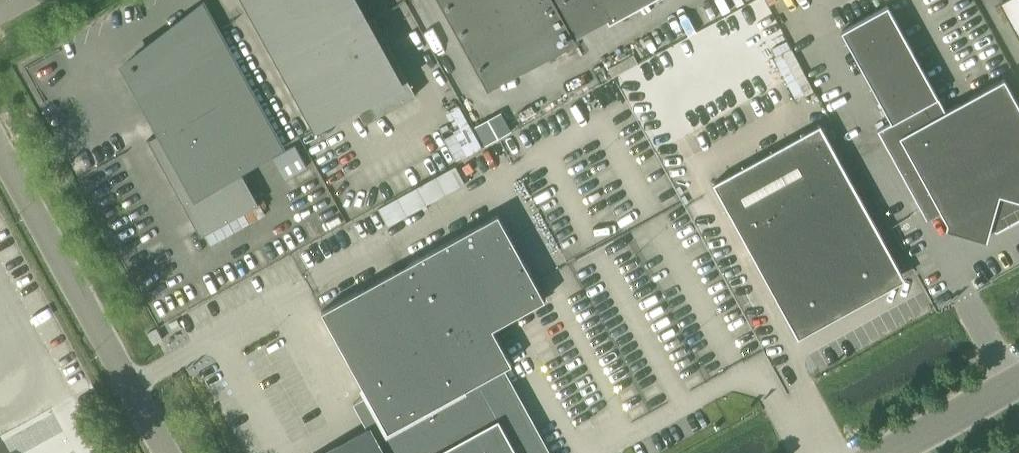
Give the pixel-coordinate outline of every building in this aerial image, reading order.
[(416,94),(374,17),(365,21),(353,0),(246,0),(250,6),(249,7),(316,128),(357,106),(365,122),(416,94)] [(573,37),(607,18),(609,22),(649,0),(441,0),(489,88),(575,40),(573,37)] [(878,129),(925,215),(926,214),(925,213),(939,206),(948,222),(947,224),(948,224),(949,223),(987,234),(987,236),(988,236),(990,228),(997,230),(1018,218),(1018,103),(1005,77),(946,110),(888,4),(842,30),(892,121),(878,129)] [(148,139),(201,235),(259,203),(240,168),(281,146),(203,5),(127,61),(164,130),(148,139)] [(1011,22),(1018,37),(1018,17),(1011,22)] [(459,102),(445,108),(455,129),(442,135),(454,160),(480,148),(459,102)] [(500,110),(473,122),(481,143),(509,132),(500,110)] [(820,123),(713,182),(795,332),(800,329),(842,306),(843,308),(857,301),(856,298),(898,275),(903,273),(820,123)] [(290,143),(271,153),(281,173),(300,163),(290,143)] [(387,225),(464,182),(454,164),(376,207),(387,225)] [(502,368),(512,362),(493,327),(580,279),(642,391),(697,360),(636,248),(618,258),(609,243),(537,283),(498,213),(322,310),(368,395),(355,402),(369,428),(324,452),(549,452),(502,368)] [(156,327),(148,332),(154,343),(163,338),(156,327)]
